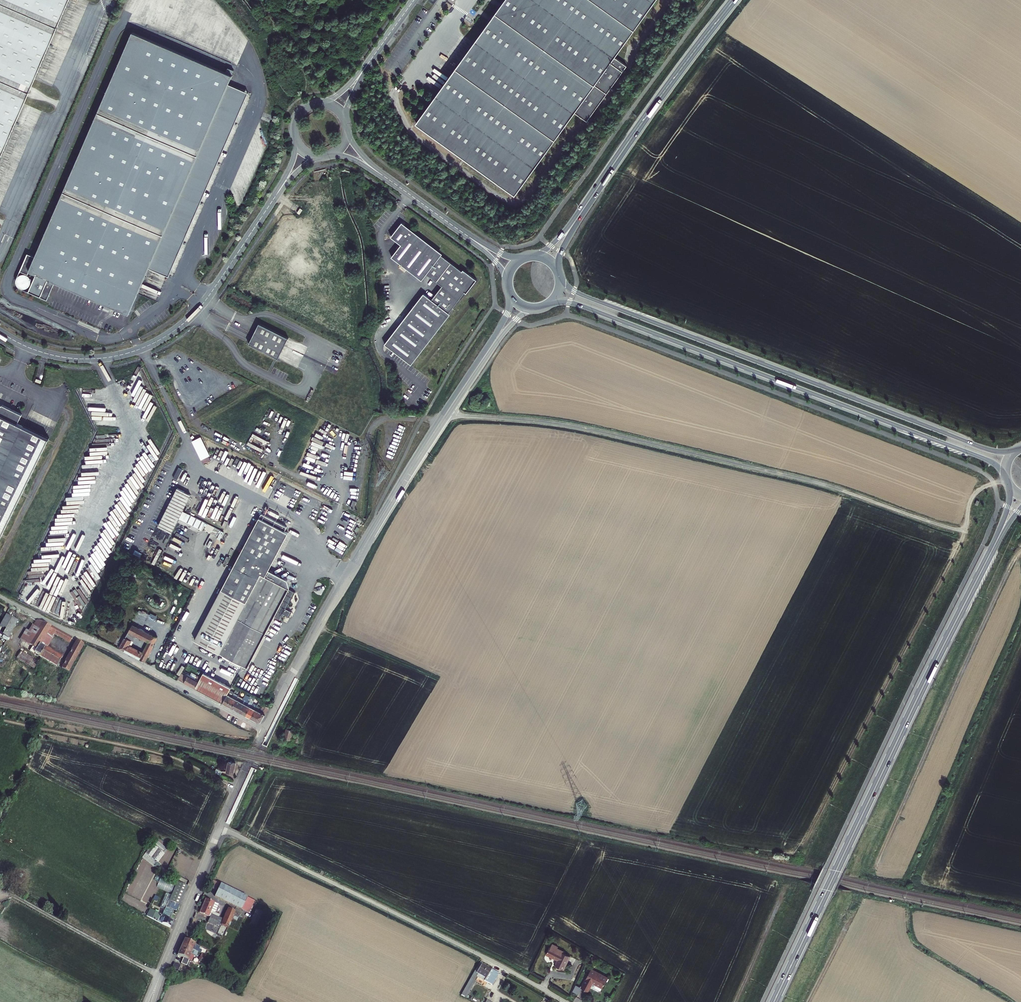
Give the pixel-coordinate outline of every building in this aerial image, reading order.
[(69,0),(0,0),(0,160),(69,0)] [(209,0),(199,0),(215,8),(217,4),(209,0)] [(416,123),(515,195),(575,112),(587,121),(627,66),(615,57),(656,0),(505,0),(416,123)] [(198,25),(199,20),(182,14),(181,16),(181,18),(198,25)] [(166,34),(168,30),(147,21),(145,25),(166,34)] [(250,85),(131,32),(34,256),(27,256),(14,285),(47,299),(53,284),(128,315),(151,269),(168,278),(250,85)] [(261,118),(268,95),(262,94),(256,116),(261,118)] [(296,226),(300,231),(306,226),(301,221),(296,226)] [(401,223),(390,237),(401,245),(392,258),(423,280),(427,274),(443,285),(433,299),(425,293),(387,345),(415,365),(417,362),(415,361),(451,312),(466,291),(468,292),(477,278),(464,268),(463,270),(441,254),(403,226),(404,225),(401,223)] [(404,225),(403,226),(441,254),(442,253),(404,225)] [(332,227),(324,229),(326,236),(334,234),(332,227)] [(290,231),(286,239),(293,242),(296,234),(290,231)] [(278,239),(275,245),(282,248),(284,242),(278,239)] [(286,263),(293,265),(294,257),(287,256),(286,263)] [(274,268),(276,261),(269,260),(267,267),(274,268)] [(270,272),(267,280),(275,282),(277,275),(270,272)] [(302,289),(306,282),(300,278),(296,285),(302,289)] [(451,312),(415,361),(417,362),(452,313),(451,312)] [(259,323),(249,344),(278,359),(288,338),(259,323)] [(49,439),(18,423),(22,414),(0,404),(0,539),(49,439)] [(192,441),(202,460),(208,456),(209,457),(210,456),(201,437),(192,441)] [(178,480),(182,469),(178,467),(173,478),(178,480)] [(185,513),(174,507),(171,514),(182,520),(185,513)] [(203,522),(185,513),(182,520),(199,529),(203,522)] [(259,513),(192,639),(214,651),(228,659),(227,662),(237,667),(239,664),(246,668),(273,616),(279,620),(282,614),(287,617),(290,612),(284,609),(294,592),(287,588),(287,587),(285,579),(281,577),(278,578),(278,575),(274,573),(271,574),(270,571),(266,569),(286,532),(283,530),(285,526),(259,513)] [(6,616),(0,624),(0,635),(6,639),(16,623),(6,616)] [(32,653),(39,657),(66,673),(82,646),(76,642),(65,661),(38,645),(46,634),(52,638),(53,635),(68,644),(71,640),(43,624),(36,621),(32,627),(37,631),(28,645),(24,643),(21,648),(32,654),(32,653)] [(144,662),(156,638),(132,626),(120,650),(144,662)] [(37,631),(32,627),(31,627),(26,636),(23,634),(16,644),(21,648),(24,643),(28,645),(37,631)] [(228,659),(214,651),(212,654),(226,662),(228,659)] [(33,670),(36,663),(18,652),(14,658),(33,670)] [(230,688),(204,674),(201,679),(199,682),(195,690),(222,704),(226,695),(229,690),(230,688)] [(182,675),(179,681),(195,690),(199,682),(196,680),(197,677),(196,676),(194,677),(193,678),(186,675),(185,677),(182,675)] [(35,678),(29,688),(39,694),(45,684),(35,678)] [(239,695),(236,701),(232,709),(236,711),(244,695),(240,693),(239,695)] [(226,695),(222,704),(227,707),(232,698),(226,695)] [(241,714),(245,705),(248,700),(249,698),(244,695),(236,711),(241,714)] [(232,698),(227,707),(232,709),(236,701),(232,698)] [(264,706),(264,704),(259,701),(258,703),(257,705),(254,710),(250,719),(259,724),(260,723),(268,708),(264,706)] [(241,714),(246,716),(250,708),(245,705),(241,714)] [(246,716),(250,719),(254,710),(250,708),(246,716)] [(283,739),(290,741),(293,731),(285,729),(283,739)] [(234,764),(226,763),(225,773),(232,774),(234,764)] [(156,839),(142,858),(154,867),(169,848),(156,839)] [(171,892),(173,884),(159,880),(157,888),(171,892)] [(215,883),(212,888),(218,892),(221,886),(215,883)] [(175,913),(186,889),(176,885),(168,903),(171,905),(169,910),(175,913)] [(221,886),(218,892),(215,898),(234,907),(239,895),(221,886)] [(239,895),(234,907),(249,915),(255,903),(239,895)] [(214,904),(206,900),(199,913),(207,918),(207,919),(216,923),(218,919),(217,919),(218,916),(213,913),(216,906),(214,905),(214,904)] [(259,905),(249,926),(255,929),(265,908),(259,905)] [(164,909),(160,916),(162,917),(163,918),(165,915),(170,917),(172,912),(164,909)] [(227,910),(220,925),(219,926),(225,928),(229,919),(235,922),(238,914),(227,910)] [(163,918),(162,917),(160,916),(159,918),(158,918),(148,913),(146,917),(161,926),(168,929),(171,923),(168,922),(170,917),(165,915),(163,918)] [(225,928),(219,926),(215,934),(221,937),(225,928)] [(192,950),(195,945),(184,940),(182,946),(192,950)] [(179,951),(189,956),(192,950),(182,946),(179,951)] [(560,952),(549,947),(545,954),(557,960),(554,965),(563,969),(570,956),(561,951),(560,952)] [(179,951),(177,956),(191,962),(193,958),(189,956),(179,951)] [(493,986),(499,975),(490,971),(481,966),(477,974),(475,973),(463,995),(465,997),(474,980),(475,980),(477,978),(493,986)] [(608,978),(591,969),(581,988),(588,992),(593,983),(602,988),(608,978)] [(577,994),(578,991),(579,992),(581,988),(576,986),(573,991),(577,994)]
